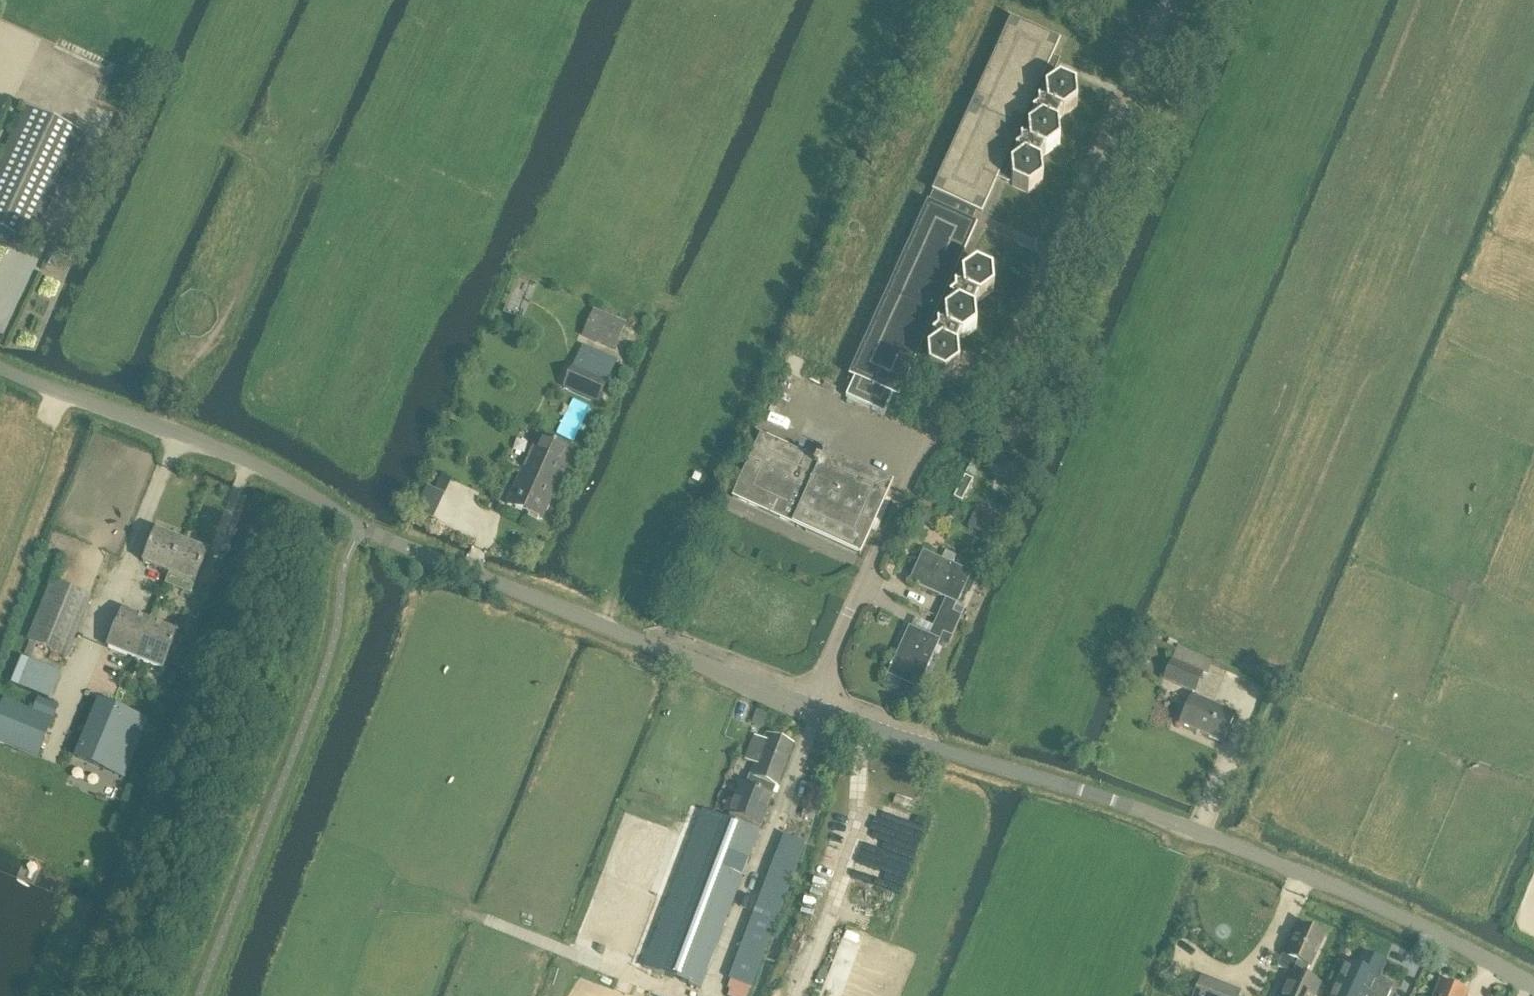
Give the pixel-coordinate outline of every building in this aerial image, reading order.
[(849,377),(854,380),(846,399),(883,416),(892,397),(897,399),(909,373),(919,378),(922,370),(955,385),(968,373),(968,356),(956,351),(961,340),(963,341),(976,329),(975,312),(974,312),(979,301),(981,302),(992,291),(992,274),(961,260),(976,226),(969,223),(975,211),(982,214),(997,181),(1027,195),(1042,183),(1041,167),(1040,167),(1045,155),(1045,156),(1060,144),(1058,127),(1057,127),(1062,117),(1063,117),(1076,107),(1075,89),(1044,75),(1059,41),(1010,19),(932,192),(926,205),(849,377)] [(6,245),(12,234),(32,244),(83,135),(26,108),(0,162),(0,242),(6,245)] [(613,349),(623,325),(591,311),(581,335),(613,349)] [(596,403),(614,361),(582,347),(564,389),(596,403)] [(762,435),(733,498),(860,556),(893,483),(825,453),(821,462),(762,435)] [(538,436),(508,503),(507,505),(542,520),(573,451),(538,436)] [(156,531),(143,563),(169,573),(182,542),(156,531)] [(195,584),(208,552),(182,542),(169,573),(195,584)] [(944,597),(940,606),(935,617),(955,626),(964,607),(956,604),(970,572),(922,551),(908,581),(944,597)] [(66,658),(90,598),(52,583),(28,643),(66,658)] [(122,613),(107,649),(134,661),(149,624),(122,613)] [(927,635),(908,626),(887,676),(918,689),(943,633),(951,637),(955,626),(935,617),(927,635)] [(162,672),(177,635),(149,624),(134,661),(162,672)] [(1213,663),(1177,647),(1171,660),(1207,677),(1213,663)] [(22,665),(18,664),(9,684),(49,701),(60,676),(24,660),(22,665)] [(1194,692),(1201,675),(1170,662),(1163,679),(1194,692)] [(1235,715),(1191,696),(1179,724),(1223,743),(1235,715)] [(3,703),(0,711),(0,743),(37,758),(51,722),(57,705),(38,698),(32,714),(3,703)] [(98,702),(77,759),(125,778),(147,722),(98,702)] [(755,765),(747,788),(773,797),(793,745),(766,735),(764,741),(755,738),(746,762),(755,765)] [(747,788),(740,785),(729,816),(762,828),(773,797),(747,788)] [(805,808),(816,812),(821,798),(809,794),(805,808)] [(816,812),(805,808),(801,817),(813,821),(816,812)] [(713,814),(653,971),(699,989),(759,832),(713,814)] [(728,993),(727,995),(748,995),(751,988),(797,864),(804,844),(784,836),(776,856),(726,992),(728,993)] [(1293,976),(1318,987),(1319,985),(1304,979),(1323,938),(1300,928),(1287,957),(1283,955),(1277,967),(1294,975),(1293,976)] [(1362,954),(1354,971),(1345,967),(1341,965),(1327,995),(1389,995),(1391,991),(1376,984),(1386,964),(1362,954)] [(1293,976),(1284,995),(1314,995),(1318,987),(1293,976)] [(1239,993),(1199,978),(1192,995),(1238,995),(1239,993)] [(1466,993),(1441,983),(1436,995),(1465,995),(1466,993)]
